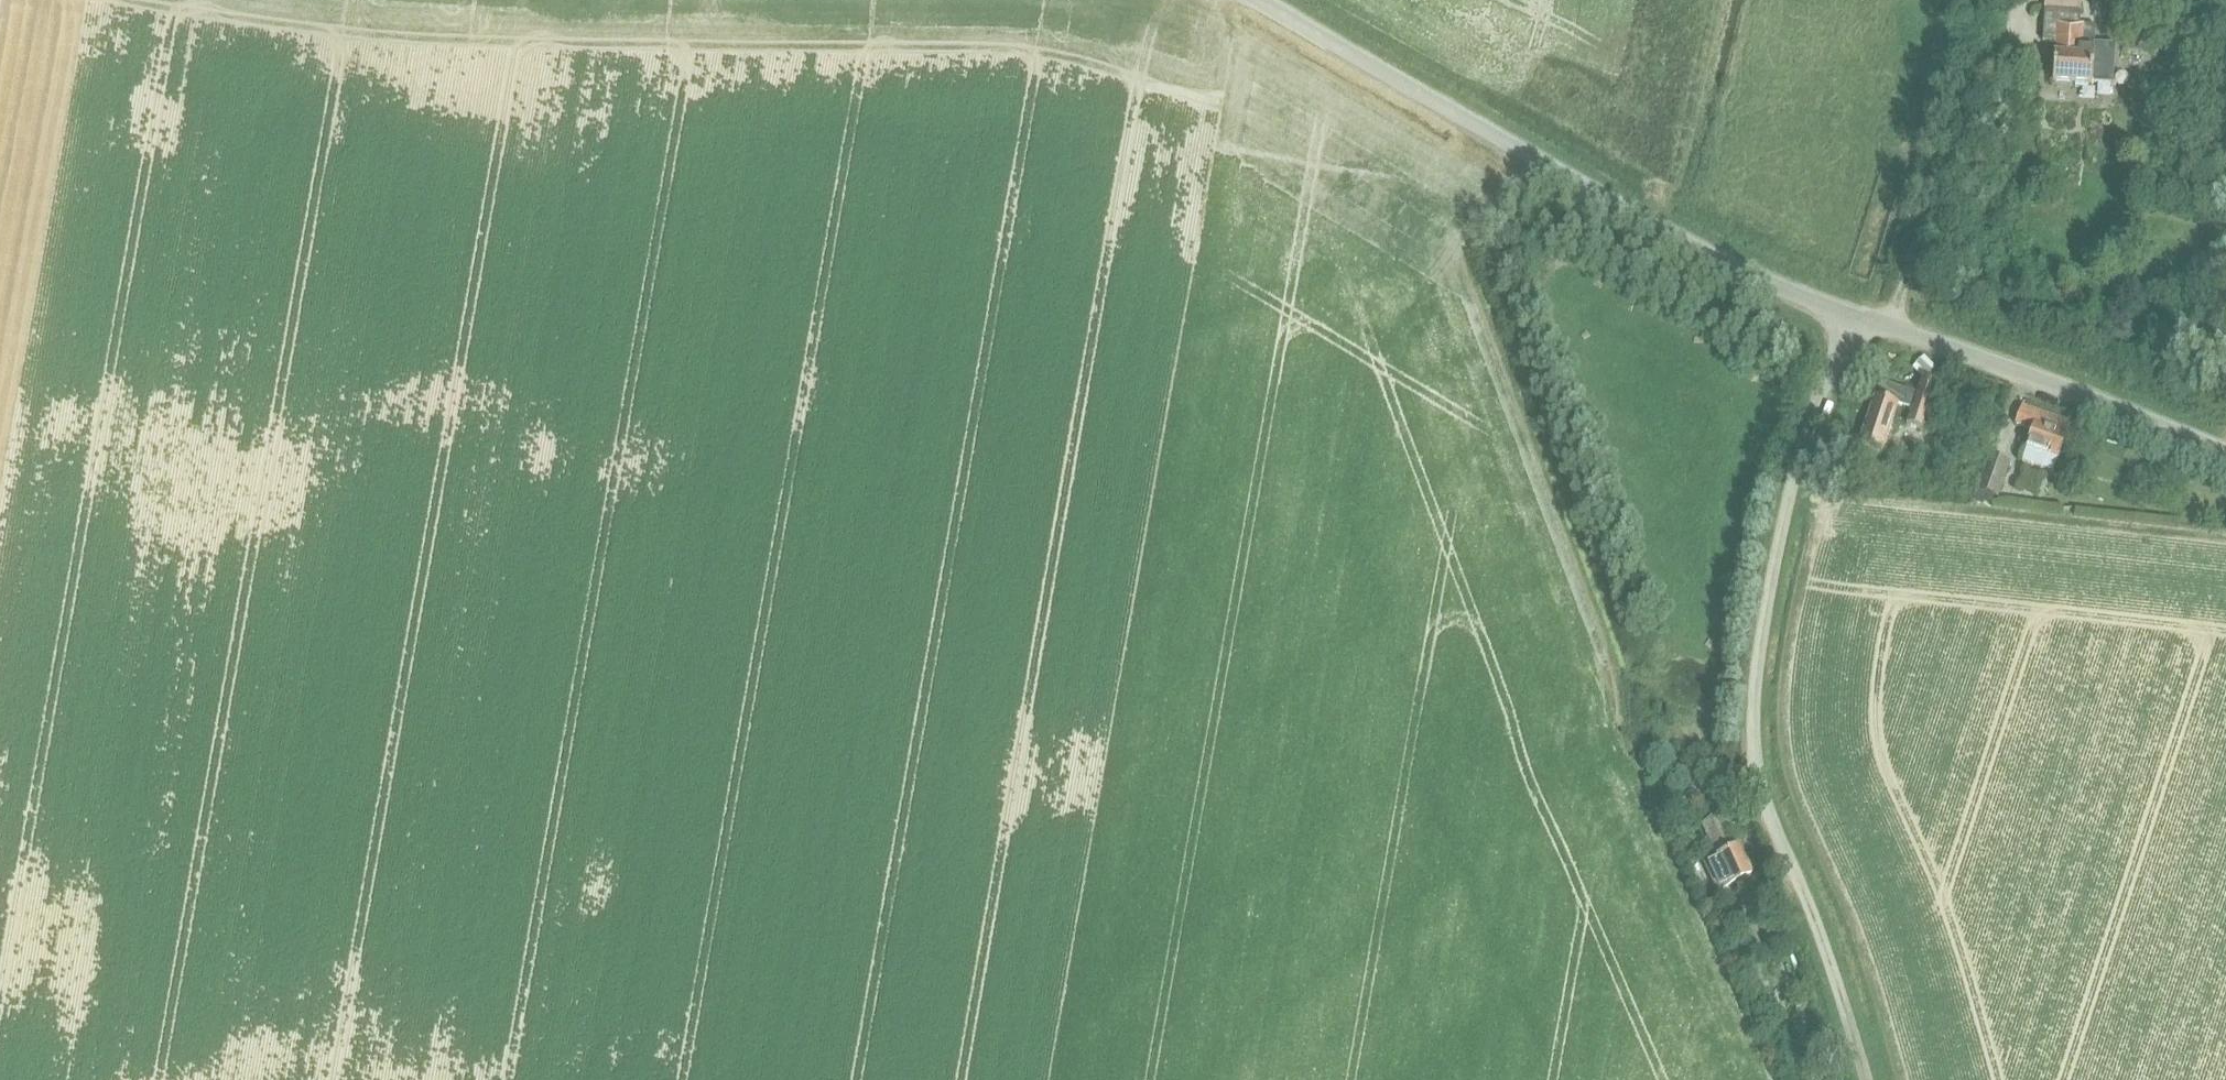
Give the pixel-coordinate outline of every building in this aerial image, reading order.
[(2078,30),(2079,0),(2043,0),(2041,47),(2054,48),(2052,88),(2112,91),(2114,51),(2094,50),(2095,31),(2078,30)] [(2215,31),(2202,31),(2202,46),(2215,46),(2215,31)] [(1907,426),(1924,432),(1938,389),(1921,383),(1917,395),(1880,383),(1860,445),(1883,453),(1898,407),(1912,412),(1907,426)] [(2021,408),(2015,426),(2031,432),(2024,450),(2026,451),(2056,462),(2057,462),(2070,425),(2021,408)] [(1941,416),(1936,414),(1931,429),(1936,431),(1941,416)] [(1997,503),(2010,468),(1988,459),(1975,495),(1997,503)] [(1666,788),(1656,792),(1666,813),(1676,808),(1666,788)] [(1716,859),(1704,864),(1718,893),(1750,877),(1737,850),(1732,852),(1725,834),(1729,833),(1723,816),(1702,824),(1716,859)]
